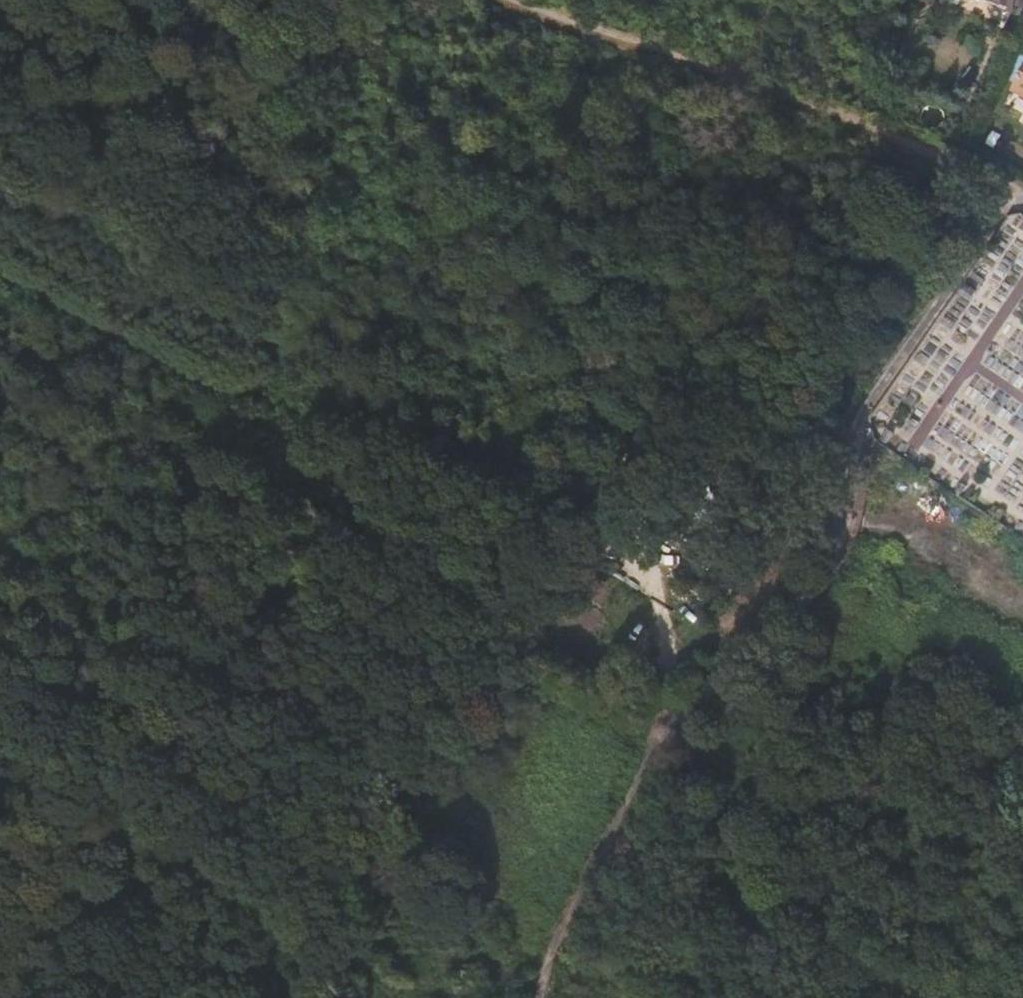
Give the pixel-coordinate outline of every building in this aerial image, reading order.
[(1014,85),(1022,91),(1022,70),(1014,85)]
